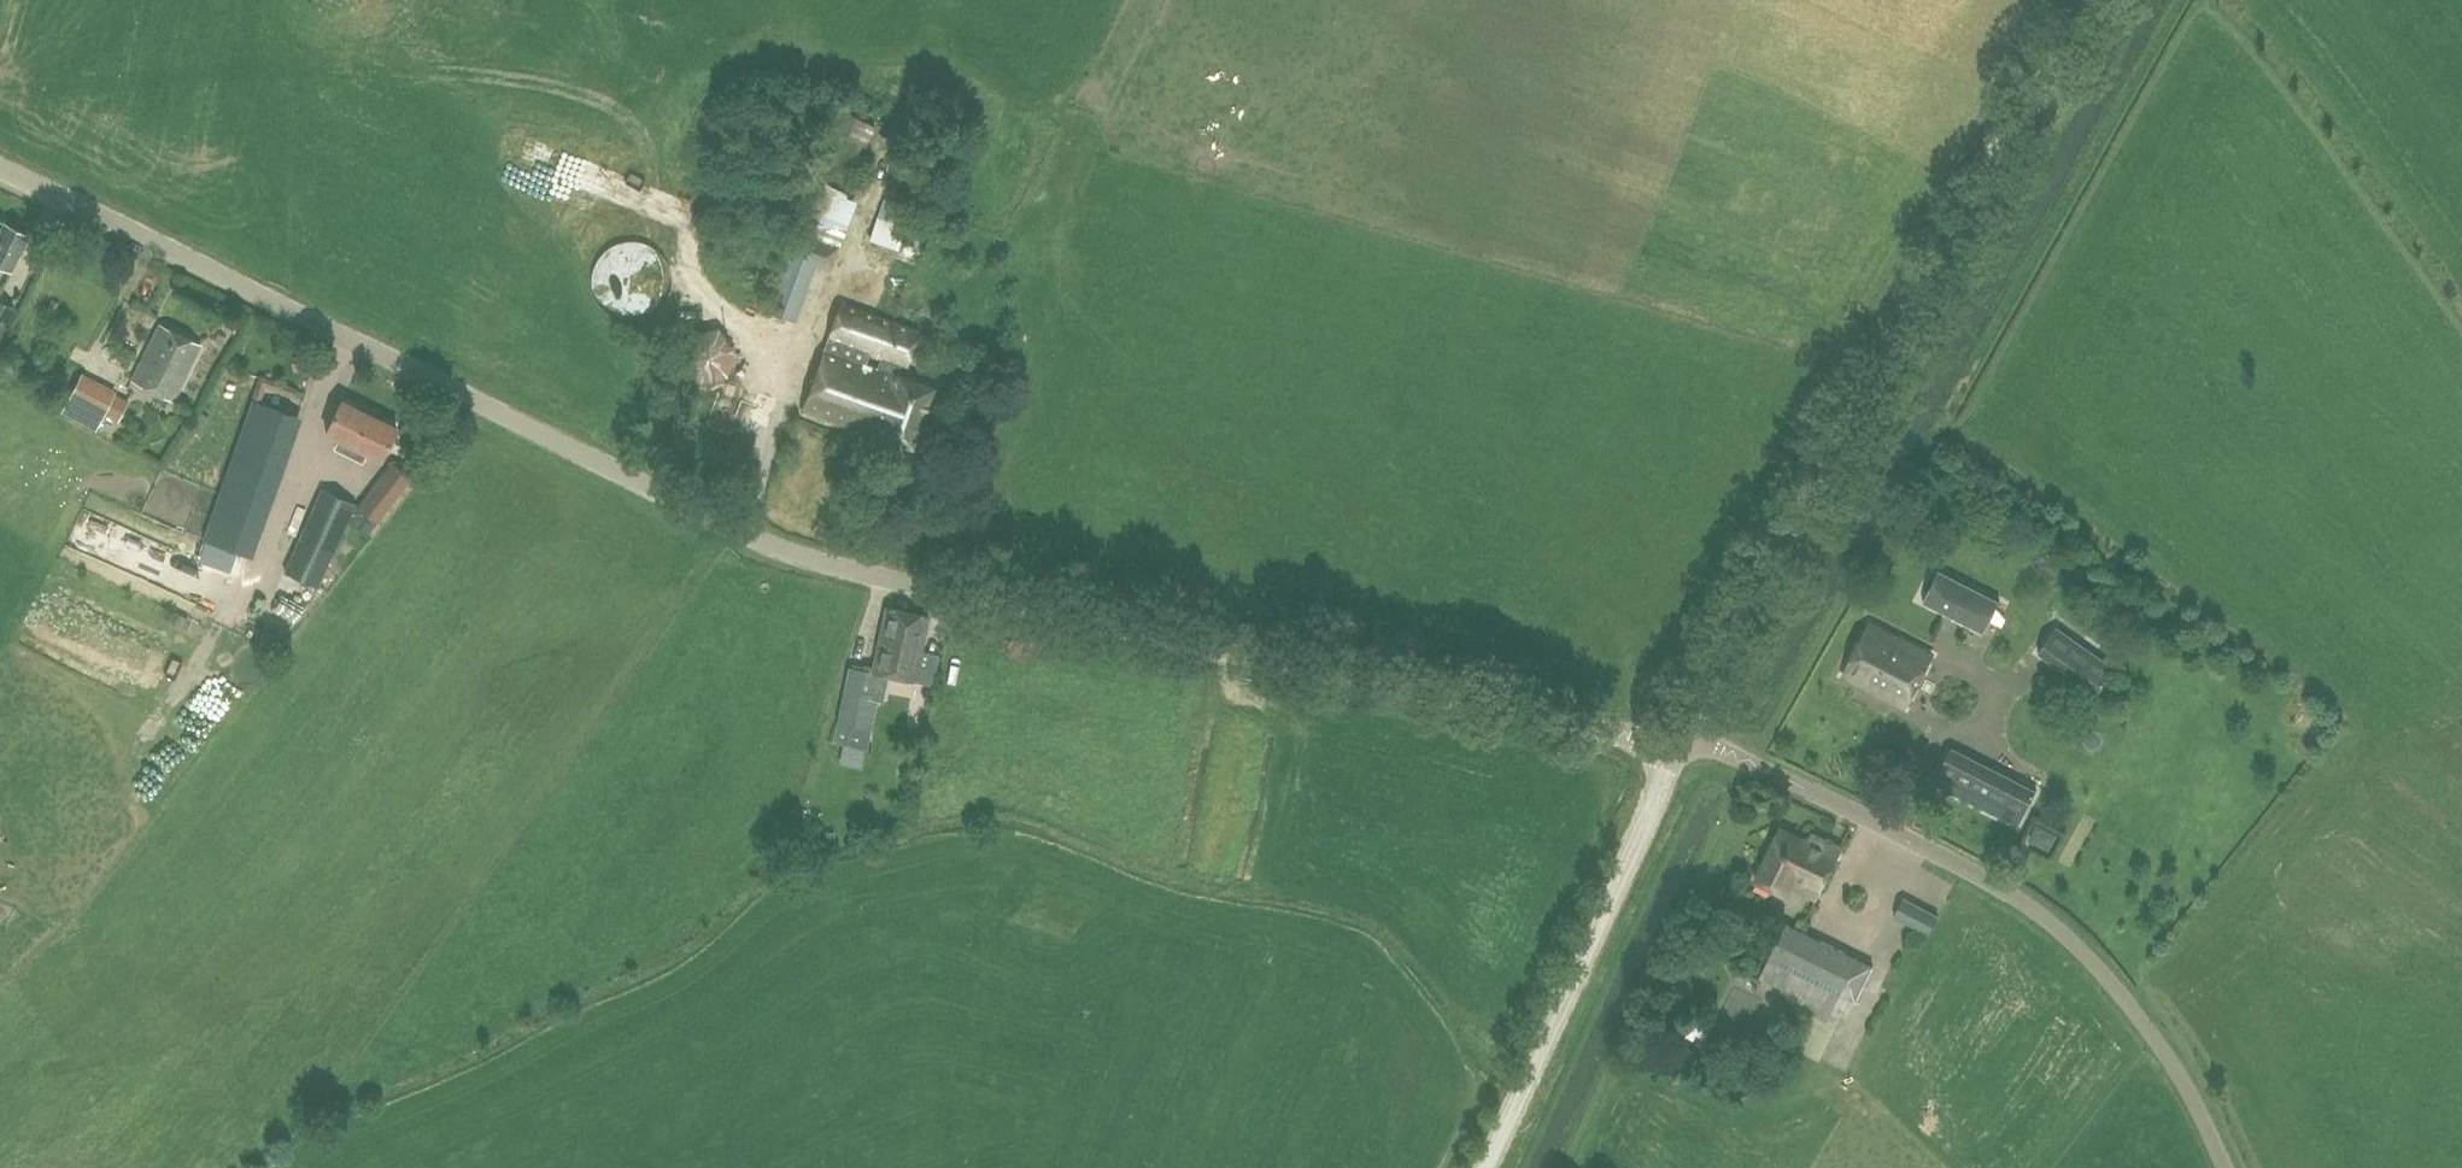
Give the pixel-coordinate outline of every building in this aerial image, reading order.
[(831,129),(813,161),(823,164),(822,169),(841,179),(844,180),(844,179),(859,144),(865,146),(876,125),(837,106),(827,127),(831,129)] [(869,237),(898,248),(907,228),(920,232),(926,213),(922,212),(923,210),(917,208),(917,210),(911,208),(917,195),(918,194),(925,175),(896,166),(889,186),(888,186),(869,237)] [(817,219),(835,226),(849,191),(813,177),(802,205),(820,212),(817,219)] [(11,270),(28,235),(4,223),(0,232),(0,265),(11,270)] [(796,230),(767,310),(794,320),(815,264),(829,269),(838,245),(796,230)] [(51,298),(45,310),(54,314),(60,303),(51,298)] [(13,308),(0,301),(0,335),(13,308)] [(802,407),(874,433),(874,434),(913,448),(934,387),(897,374),(901,363),(907,365),(919,331),(840,302),(802,407)] [(722,362),(734,328),(702,317),(690,350),(722,362)] [(160,324),(132,380),(173,400),(201,344),(160,324)] [(101,348),(95,358),(117,371),(123,361),(101,348)] [(117,391),(81,372),(61,411),(95,429),(103,414),(118,422),(129,401),(115,394),(117,391)] [(334,447),(349,454),(369,414),(341,400),(325,431),(339,438),(334,447)] [(204,539),(197,560),(228,571),(235,550),(250,555),(298,417),(253,401),(204,539)] [(369,414),(349,454),(362,461),(366,452),(381,459),(396,427),(369,414)] [(354,505),(347,521),(366,536),(412,477),(393,462),(358,506),(354,505)] [(347,521),(354,505),(322,490),(285,571),(317,586),(347,521)] [(89,499),(78,532),(105,541),(116,508),(89,499)] [(1956,517),(1940,525),(1946,539),(1963,531),(1956,517)] [(1996,598),(1943,572),(1927,604),(1979,631),(1996,598)] [(874,664),(872,673),(888,676),(893,678),(920,684),(934,616),(885,606),(874,664)] [(1931,656),(1869,624),(1843,676),(1905,708),(1931,656)] [(2097,695),(2116,667),(2057,626),(2050,635),(2074,652),(2062,670),(2097,695)] [(942,656),(938,674),(952,677),(956,659),(942,656)] [(836,724),(833,741),(865,749),(869,729),(870,730),(876,699),(882,701),(888,676),(872,673),(874,664),(863,663),(862,668),(848,665),(836,724)] [(1973,758),(1956,795),(2018,826),(2037,789),(1973,758)] [(833,841),(834,822),(821,821),(820,840),(833,841)] [(2056,835),(2038,825),(2030,838),(2048,849),(2056,835)] [(1819,893),(1841,847),(1811,833),(1807,841),(1779,827),(1754,880),(1785,895),(1793,880),(1819,893)] [(1938,916),(1903,897),(1894,915),(1929,933),(1938,916)] [(1804,1010),(1809,1012),(1793,1047),(1819,1060),(1835,1025),(1831,1023),(1844,995),(1855,1000),(1872,966),(1787,924),(1761,977),(1809,1000),(1804,1010)] [(1710,1031),(1676,1017),(1671,1030),(1704,1044),(1710,1031)]
